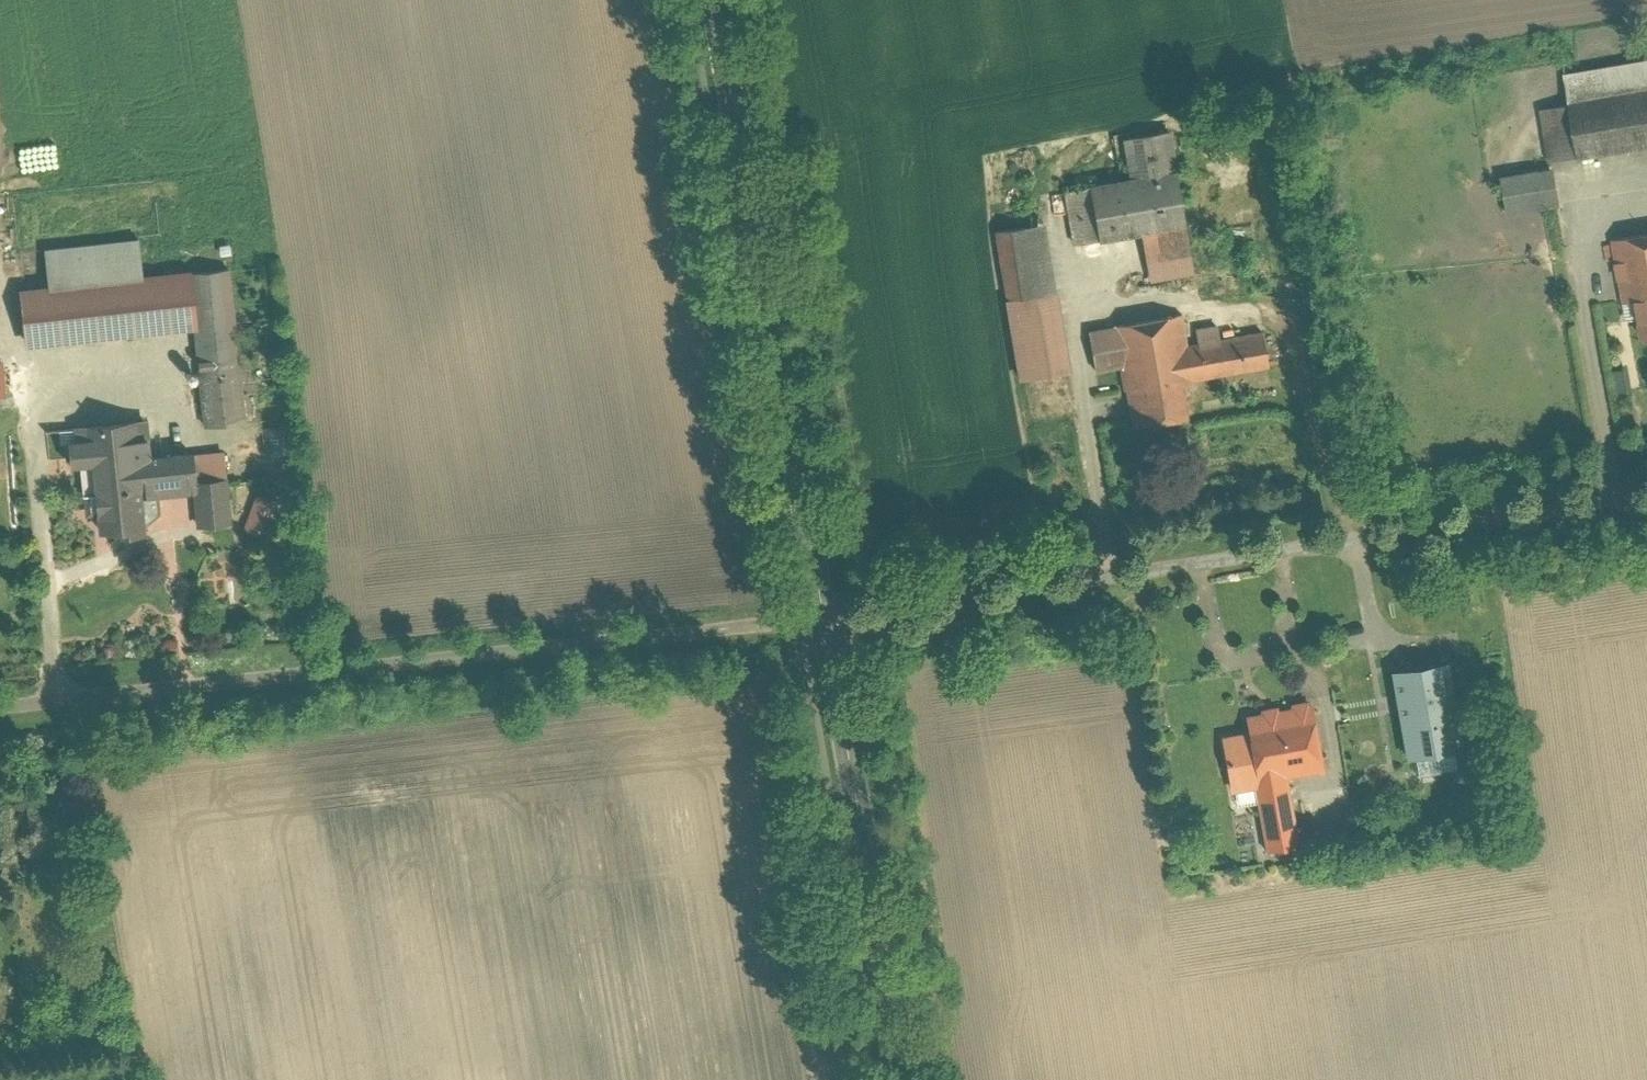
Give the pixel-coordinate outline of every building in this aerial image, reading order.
[(1552,162),(1646,145),(1646,52),(1567,66),(1572,99),(1542,104),(1552,162)] [(1146,231),(1151,267),(1191,262),(1173,128),(1124,134),(1129,171),(1063,180),(1071,241),(1146,231)] [(1497,178),(1503,217),(1533,212),(1526,173),(1497,178)] [(994,231),(1021,377),(1071,368),(1043,222),(994,231)] [(1646,335),(1646,232),(1614,238),(1625,298),(1639,296),(1646,335)] [(25,286),(30,343),(174,332),(169,278),(147,280),(144,235),(46,242),(49,284),(25,286)] [(187,281),(209,435),(254,429),(232,274),(187,281)] [(1121,362),(1131,425),(1202,414),(1198,388),(1277,376),(1269,329),(1223,337),(1220,320),(1196,323),(1199,341),(1182,344),(1177,313),(1093,326),(1099,365),(1121,362)] [(85,436),(94,544),(150,540),(147,504),(197,500),(199,524),(226,522),(221,467),(189,470),(188,458),(147,462),(144,431),(85,436)] [(278,514),(283,498),(259,489),(246,527),(262,533),(269,511),(278,514)] [(1392,665),(1409,753),(1466,742),(1449,654),(1392,665)] [(1256,787),(1267,849),(1303,843),(1291,772),(1324,766),(1313,701),(1248,712),(1251,727),(1223,732),(1233,791),(1256,787)]
